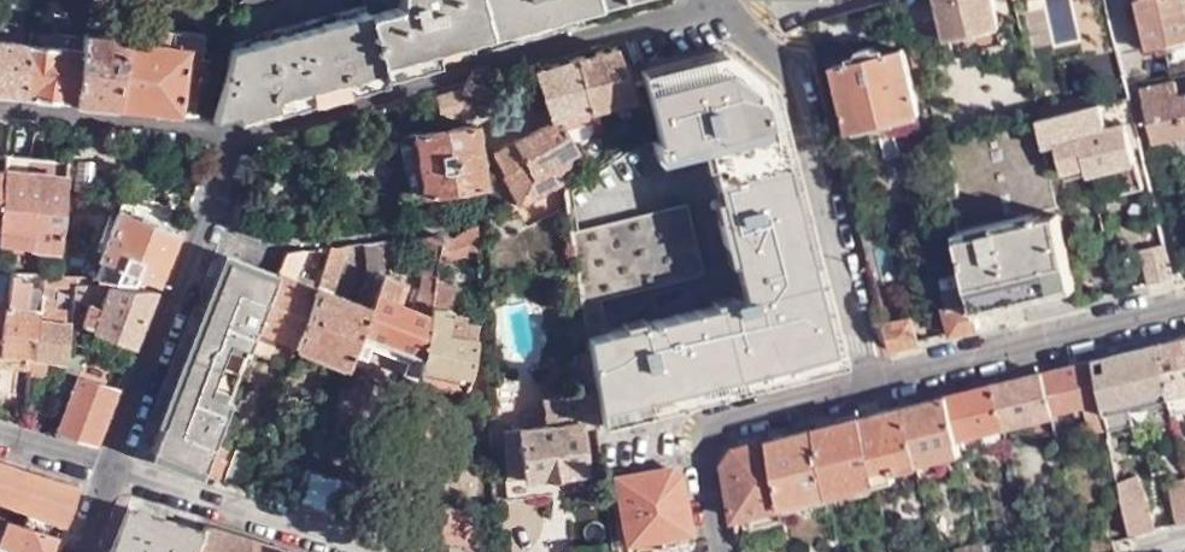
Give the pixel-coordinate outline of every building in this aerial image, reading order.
[(409,7),(368,18),(385,80),(439,65),(434,48),(610,0),(407,0),(409,7)] [(952,39),(1002,27),(1003,27),(997,0),(941,0),(950,39),(952,39)] [(1142,19),(1151,18),(1147,0),(1138,0),(1142,19)] [(1171,73),(1184,71),(1184,0),(1147,0),(1151,18),(1142,19),(1148,45),(1165,43),(1171,73)] [(385,80),(368,18),(365,9),(262,37),(262,41),(233,48),(215,118),(239,115),(240,119),(385,80)] [(31,30),(0,26),(0,93),(22,96),(31,30)] [(119,106),(197,116),(202,80),(215,81),(218,58),(205,56),(208,31),(162,26),(161,42),(127,38),(119,106)] [(1002,27),(952,39),(955,54),(1004,44),(1002,27)] [(86,36),(31,30),(22,96),(78,103),(86,36)] [(126,36),(86,32),(86,36),(78,103),(119,106),(127,38),(126,36)] [(865,55),(837,61),(852,127),(853,127),(857,141),(919,127),(915,112),(919,112),(905,46),(882,50),(878,45),(871,44),(867,46),(865,55)] [(634,96),(631,85),(630,81),(633,74),(632,71),(626,71),(619,47),(587,55),(601,106),(634,96)] [(547,107),(551,124),(557,146),(572,141),(570,131),(566,116),(601,106),(587,55),(536,68),(543,96),(539,98),(538,102),(541,106),(547,107)] [(745,298),(589,339),(592,358),(595,380),(597,390),(600,417),(602,422),(697,396),(825,365),(832,352),(780,110),(786,108),(781,91),(766,78),(740,85),(734,61),(652,79),(664,135),(658,136),(662,152),(710,141),(745,298)] [(1157,144),(1169,142),(1167,135),(1184,132),(1184,106),(1179,76),(1141,82),(1157,144)] [(477,98),(474,84),(453,91),(456,103),(477,98)] [(456,103),(453,91),(441,94),(443,106),(456,103)] [(1039,108),(1041,119),(1104,103),(1102,93),(1039,108)] [(441,94),(415,101),(418,111),(443,106),(441,94)] [(601,106),(606,121),(638,111),(634,96),(601,106)] [(1131,120),(1137,119),(1135,111),(1108,117),(1104,103),(1041,119),(1046,141),(1057,139),(1064,175),(1100,168),(1093,130),(1131,120)] [(570,131),(606,121),(601,106),(566,116),(570,131)] [(1041,119),(948,143),(957,182),(949,184),(969,271),(979,314),(1076,290),(1046,141),(1041,119)] [(413,200),(487,185),(475,120),(400,134),(413,200)] [(1100,168),(1103,182),(1114,180),(1118,192),(1145,185),(1131,120),(1093,130),(1100,168)] [(521,206),(567,180),(556,160),(559,155),(557,146),(551,124),(493,157),(521,206)] [(73,160),(10,152),(10,156),(0,225),(0,243),(58,250),(73,160)] [(10,156),(0,155),(0,225),(10,156)] [(96,280),(161,284),(186,223),(124,201),(98,265),(102,268),(96,280)] [(678,209),(575,237),(579,267),(584,302),(692,273),(678,209)] [(480,250),(479,221),(442,237),(440,256),(480,250)] [(440,256),(442,237),(425,234),(420,267),(420,291),(414,311),(406,308),(413,287),(385,278),(359,341),(422,357),(435,279),(440,256)] [(324,271),(296,344),(349,366),(359,341),(385,278),(384,239),(376,240),(377,275),(375,275),(358,307),(333,295),(344,260),(343,245),(333,246),(329,256),(324,271)] [(1155,283),(1175,277),(1167,244),(1147,248),(1155,283)] [(333,246),(322,248),(329,256),(333,246)] [(290,252),(280,280),(253,353),(269,358),(278,337),(296,344),(324,271),(317,270),(313,284),(298,279),(308,249),(290,252)] [(253,353),(280,280),(230,262),(159,454),(208,472),(217,447),(253,353)] [(49,277),(53,277),(55,269),(36,268),(36,276),(49,277)] [(953,333),(981,326),(979,314),(969,271),(944,276),(949,305),(947,306),(953,333)] [(34,292),(29,356),(63,360),(64,347),(67,304),(54,303),(54,298),(47,297),(49,277),(36,276),(34,292)] [(422,357),(418,381),(467,388),(477,322),(463,319),(463,312),(448,309),(451,283),(435,279),(422,357)] [(89,327),(137,346),(159,292),(115,288),(107,309),(98,306),(89,327)] [(0,351),(0,354),(29,356),(34,292),(25,292),(22,319),(13,318),(15,292),(7,291),(0,351)] [(892,323),(885,325),(891,349),(920,341),(914,317),(909,318),(906,310),(890,314),(892,323)] [(1166,340),(1179,407),(1184,405),(1184,336),(1166,340)] [(596,421),(596,424),(602,422),(600,417),(597,390),(595,380),(592,358),(589,339),(585,340),(593,396),(596,421)] [(1173,408),(1179,407),(1166,340),(1159,342),(1173,408)] [(1102,408),(1157,395),(1163,419),(1174,416),(1173,408),(1159,342),(1110,354),(1108,369),(1096,372),(1102,408)] [(64,347),(63,360),(63,364),(77,368),(84,354),(64,347)] [(1054,414),(1085,406),(1091,432),(1105,429),(1105,428),(1100,402),(1093,358),(1044,371),(1054,414)] [(1105,429),(1106,428),(1102,408),(1096,372),(1093,358),(1100,402),(1105,428),(1105,429)] [(498,438),(506,500),(586,489),(577,423),(596,421),(593,396),(588,360),(569,363),(572,393),(541,398),(546,431),(498,438)] [(1044,371),(996,384),(1005,425),(1054,414),(1044,371)] [(79,374),(58,429),(81,437),(94,434),(103,431),(121,388),(79,374)] [(996,384),(949,395),(959,437),(1005,425),(996,384)] [(917,447),(920,459),(915,461),(916,466),(964,455),(959,437),(949,395),(908,406),(917,447)] [(1107,433),(1163,419),(1157,395),(1102,408),(1106,428),(1107,433)] [(864,417),(875,470),(878,483),(895,479),(892,473),(916,466),(915,461),(920,459),(917,447),(908,406),(864,417)] [(818,428),(829,482),(831,495),(878,483),(875,470),(864,417),(818,428)] [(818,428),(771,440),(783,507),(831,495),(829,482),(818,428)] [(783,507),(771,440),(736,448),(727,462),(737,518),(783,507)] [(217,447),(208,472),(207,475),(220,479),(227,458),(223,457),(225,450),(217,447)] [(242,486),(254,455),(240,450),(229,482),(242,486)] [(0,458),(0,501),(6,503),(2,514),(61,534),(80,485),(0,458)] [(343,477),(309,465),(295,502),(330,513),(343,477)] [(682,472),(671,468),(617,475),(627,543),(657,540),(660,550),(663,551),(683,551),(694,543),(682,472)] [(1127,534),(1148,528),(1149,528),(1141,488),(1137,488),(1135,474),(1113,478),(1115,492),(1119,491),(1127,534)] [(1182,519),(1184,518),(1184,475),(1173,477),(1182,519)] [(484,551),(488,551),(488,512),(428,500),(419,532),(484,551)] [(106,551),(189,551),(199,527),(126,503),(106,551)] [(61,534),(2,514),(0,514),(0,543),(13,547),(27,551),(54,551),(61,534)] [(204,529),(206,523),(201,521),(199,527),(189,551),(194,551),(204,529)] [(194,551),(249,551),(255,538),(206,523),(204,529),(194,551)] [(984,538),(984,537),(954,545),(955,551),(987,551),(984,538)] [(249,551),(295,551),(255,538),(249,551)]
